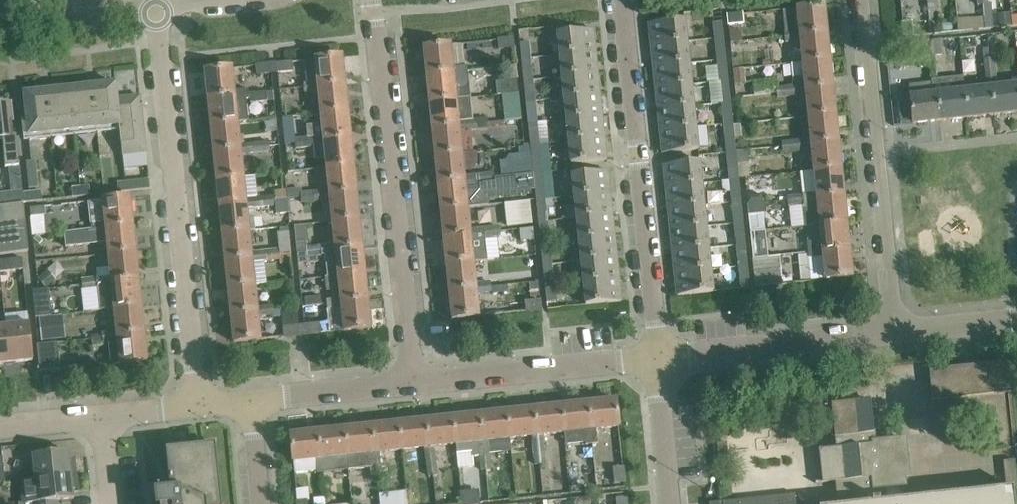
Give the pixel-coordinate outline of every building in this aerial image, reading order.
[(928,9),(938,8),(937,0),(927,0),(928,9)] [(801,36),(827,33),(824,5),(797,8),(800,30),(801,36)] [(989,5),(984,5),(985,17),(985,30),(993,29),(992,5),(989,5)] [(1010,11),(997,12),(998,28),(1012,26),(1010,11)] [(743,13),(728,15),(729,24),(744,23),(743,13)] [(985,30),(985,17),(959,19),(960,31),(985,30)] [(651,45),(687,41),(685,19),(649,23),(651,45)] [(952,20),(940,21),(941,30),(952,29),(952,20)] [(914,36),(912,21),(903,22),(904,37),(914,36)] [(716,38),(725,37),(723,22),(714,22),(716,38)] [(560,54),(595,51),(593,29),(557,33),(560,54)] [(787,37),(786,37),(788,64),(791,64),(830,60),(827,33),(801,36),(787,37)] [(727,59),(725,37),(716,38),(718,60),(727,59)] [(499,48),(514,47),(513,38),(498,39),(498,40),(499,48)] [(941,39),(928,41),(930,56),(943,54),(941,39)] [(689,63),(687,41),(651,45),(653,66),(689,63)] [(914,42),(904,43),(906,58),(930,56),(928,41),(914,42)] [(521,58),(531,57),(529,42),(519,43),(521,58)] [(453,72),(453,67),(451,44),(424,47),(427,75),(453,72)] [(595,51),(560,54),(562,76),(598,73),(595,51)] [(318,87),(345,84),(342,56),(304,60),(307,83),(318,81),(318,87)] [(531,57),(521,58),(523,80),(533,79),(531,57)] [(727,59),(718,60),(720,81),(730,80),(727,59)] [(830,60),(791,64),(793,86),(806,85),(807,90),(833,88),(830,60)] [(988,76),(997,75),(995,60),(987,61),(988,76)] [(293,70),(291,61),(277,63),(278,72),(293,70)] [(272,73),(271,63),(256,65),(257,74),(272,73)] [(691,84),(689,63),(653,66),(656,88),(691,84)] [(453,72),(427,75),(429,102),(457,99),(454,78),(469,76),(467,66),(453,67),(453,72)] [(234,96),(234,90),(232,67),(205,70),(208,99),(234,96)] [(742,69),(731,71),(732,83),(743,82),(742,69)] [(600,94),(598,73),(562,76),(564,98),(600,94)] [(998,89),(997,75),(988,76),(990,90),(993,90),(998,89)] [(964,78),(942,80),(933,81),(935,96),(939,95),(942,121),(968,118),(966,93),(964,78)] [(502,94),(517,92),(516,79),(495,81),(496,95),(502,94)] [(535,101),(533,79),(523,80),(526,102),(535,101)] [(730,80),(720,81),(723,103),(732,102),(730,80)] [(121,128),(118,98),(116,83),(105,84),(104,81),(98,81),(97,90),(93,90),(97,131),(120,128),(121,128)] [(318,81),(307,83),(303,83),(304,93),(319,92),(321,113),(348,110),(345,84),(318,87),(318,81)] [(97,131),(93,90),(89,91),(86,83),(80,83),(81,87),(70,88),(75,133),(97,131)] [(691,84),(656,88),(658,110),(694,106),(691,84)] [(807,90),(806,85),(793,86),(792,86),(793,96),(807,94),(807,90)] [(52,95),(48,95),(52,136),(75,133),(70,88),(59,89),(59,86),(53,86),(52,95)] [(793,96),(792,86),(778,88),(779,97),(793,96)] [(993,90),(996,115),(1016,113),(1016,87),(998,89),(993,90)] [(52,136),(48,95),(44,95),(41,88),(35,88),(35,91),(24,93),(26,113),(21,114),(24,139),(52,136)] [(248,88),(234,90),(234,96),(208,99),(211,125),(237,122),(235,100),(249,98),(248,88)] [(833,88),(807,90),(807,94),(810,117),(836,114),(833,88)] [(993,90),(990,90),(966,93),(968,118),(996,115),(993,90)] [(270,101),(270,92),(253,94),(254,103),(270,101)] [(519,117),(517,92),(502,94),(504,119),(519,117)] [(600,94),(564,98),(567,120),(602,116),(600,94)] [(939,95),(935,96),(910,98),(910,99),(913,122),(913,124),(942,121),(939,95)] [(121,128),(120,128),(122,155),(146,152),(140,96),(118,98),(121,128)] [(470,98),(457,99),(429,102),(432,130),(459,127),(459,122),(473,120),(470,98)] [(910,99),(899,101),(901,123),(913,122),(910,99)] [(537,123),(535,101),(526,102),(528,124),(537,123)] [(734,124),(732,102),(723,103),(725,125),(734,124)] [(0,104),(0,138),(3,138),(6,168),(20,166),(17,135),(14,135),(11,103),(0,104)] [(696,128),(694,106),(658,110),(660,132),(696,128)] [(348,110),(321,113),(323,127),(311,128),(312,137),(323,136),(324,141),(351,138),(348,110)] [(839,141),(836,114),(810,117),(812,139),(812,144),(839,141)] [(602,116),(567,120),(569,141),(605,138),(602,116)] [(473,120),(474,129),(488,127),(488,122),(487,119),(473,120)] [(474,129),(473,120),(459,122),(459,127),(432,130),(435,156),(462,153),(460,130),(474,129)] [(239,145),(237,122),(211,125),(214,152),(240,150),(239,145)] [(540,144),(537,123),(528,124),(530,145),(540,144)] [(734,124),(725,125),(728,153),(737,152),(734,125),(734,124)] [(737,152),(744,151),(741,124),(734,125),(737,152)] [(698,150),(696,128),(660,132),(662,153),(698,150)] [(312,137),(309,137),(310,147),(324,146),(327,167),(354,165),(351,138),(324,141),(323,136),(312,137)] [(310,147),(309,137),(295,139),(296,149),(310,147)] [(605,138),(569,141),(571,163),(607,159),(605,138)] [(812,139),(798,140),(799,150),(813,148),(812,144),(812,139)] [(799,150),(798,140),(783,142),(784,151),(799,150)] [(839,141),(812,144),(813,148),(815,172),(841,169),(839,141)] [(254,143),(255,152),(270,150),(269,142),(254,143)] [(254,143),(239,145),(240,150),(240,154),(255,152),(254,143)] [(543,172),(540,144),(530,145),(530,147),(533,173),(543,172)] [(533,173),(530,147),(524,148),(526,163),(506,165),(508,175),(533,173)] [(240,154),(240,150),(214,152),(217,179),(243,176),(240,154)] [(747,179),(744,151),(737,152),(740,180),(747,179)] [(740,180),(737,152),(728,153),(731,181),(740,180)] [(462,153),(435,156),(438,183),(465,180),(464,175),(462,153)] [(29,186),(39,185),(36,161),(26,162),(29,186)] [(664,165),(666,187),(702,183),(701,175),(707,175),(706,161),(664,165)] [(357,192),(354,165),(327,167),(329,190),(330,195),(357,192)] [(844,196),(841,169),(815,172),(817,193),(817,199),(844,196)] [(574,196),(610,192),(608,171),(572,174),(574,196)] [(494,182),(494,177),(493,172),(479,174),(480,183),(482,183),(494,182)] [(546,199),(543,172),(533,173),(535,189),(536,200),(546,199)] [(494,182),(482,183),(482,191),(487,194),(535,189),(533,173),(508,175),(494,177),(494,182)] [(482,183),(480,183),(479,174),(464,175),(465,180),(438,183),(441,211),(468,208),(467,196),(479,195),(482,191),(482,183)] [(243,176),(217,179),(219,207),(246,204),(245,199),(243,176)] [(150,188),(149,179),(125,182),(126,191),(150,188)] [(742,201),(740,180),(731,181),(733,202),(742,201)] [(125,182),(117,183),(118,192),(126,191),(125,182)] [(702,183),(666,187),(668,209),(704,205),(702,183)] [(92,194),(91,185),(82,186),(83,195),(92,194)] [(82,186),(73,187),(74,195),(83,195),(82,186)] [(315,192),(300,193),(300,188),(291,189),(292,199),(301,198),(301,203),(317,201),(315,192)] [(276,190),(276,200),(288,199),(287,189),(276,190)] [(24,205),(22,190),(0,193),(0,206),(24,205)] [(27,201),(44,199),(43,190),(26,192),(27,201)] [(329,190),(315,192),(317,201),(330,200),(333,223),(360,220),(357,192),(330,195),(329,190)] [(613,214),(610,192),(574,196),(577,218),(613,214)] [(817,193),(804,195),(805,204),(818,203),(820,225),(847,223),(844,196),(817,199),(817,193)] [(747,196),(748,204),(763,202),(762,194),(747,196)] [(805,204),(804,195),(789,196),(790,206),(805,204)] [(260,197),(261,206),(275,205),(274,196),(260,197)] [(130,197),(103,199),(90,201),(93,225),(106,223),(106,228),(133,225),(130,197)] [(260,197),(245,199),(246,204),(219,207),(222,234),(249,231),(247,208),(261,206),(260,197)] [(302,213),(301,203),(301,198),(292,199),(293,213),(302,213)] [(289,212),(288,199),(276,200),(278,213),(289,212)] [(548,221),(546,199),(536,200),(538,222),(548,221)] [(529,222),(527,201),(515,203),(517,224),(529,222)] [(742,201),(733,202),(735,224),(745,223),(742,201)] [(750,233),(763,231),(761,204),(747,205),(750,233)] [(0,206),(0,254),(29,251),(24,205),(0,206)] [(46,215),(46,205),(30,206),(31,217),(46,215)] [(706,227),(704,205),(668,209),(670,231),(706,227)] [(470,230),(468,208),(441,211),(444,238),(470,235),(470,230)] [(613,214),(577,218),(579,240),(615,236),(613,214)] [(360,220),(333,223),(335,244),(335,249),(363,246),(360,220)] [(550,242),(548,221),(538,222),(541,243),(550,242)] [(106,223),(93,225),(91,225),(92,230),(64,233),(65,248),(108,243),(109,255),(136,252),(133,225),(106,228),(106,223)] [(745,223),(735,224),(738,246),(747,245),(745,223)] [(847,223),(820,225),(823,247),(809,249),(811,259),(824,257),(823,252),(850,250),(847,223)] [(498,227),(484,229),(485,238),(499,236),(498,227)] [(708,249),(706,227),(670,231),(673,252),(708,249)] [(532,228),(519,230),(522,255),(535,253),(532,228)] [(470,235),(444,238),(446,265),(473,262),(487,260),(485,238),(484,229),(470,230),(470,235)] [(251,253),(249,231),(222,234),(225,261),(252,258),(251,253)] [(763,231),(750,233),(752,260),(766,258),(763,231)] [(279,233),(281,250),(266,252),(267,261),(281,259),(281,255),(292,253),(289,232),(279,233)] [(615,236),(579,240),(581,261),(617,257),(615,236)] [(320,246),(306,247),(306,241),(297,242),(298,253),(307,252),(307,257),(322,256),(320,246)] [(553,264),(550,242),(541,243),(543,265),(553,264)] [(335,249),(335,244),(320,246),(322,256),(327,255),(329,277),(366,274),(363,246),(335,249)] [(749,266),(747,245),(738,246),(740,267),(749,266)] [(711,270),(708,249),(673,252),(675,274),(711,270)] [(853,277),(850,250),(823,252),(824,257),(826,279),(853,277)] [(109,255),(110,266),(98,268),(99,279),(111,278),(112,282),(139,279),(136,252),(109,255)] [(252,258),(225,261),(228,288),(255,285),(252,263),(267,261),(266,252),(251,253),(252,258)] [(307,252),(298,253),(299,262),(308,261),(307,257),(307,252)] [(292,253),(281,255),(281,259),(282,265),(293,264),(292,253)] [(617,257),(581,261),(584,283),(619,279),(617,257)] [(0,260),(0,271),(0,272),(23,269),(22,258),(0,260)] [(769,286),(766,258),(752,260),(755,287),(769,286)] [(476,284),(473,262),(446,265),(449,292),(476,289),(476,284)] [(553,264),(543,265),(545,287),(555,286),(553,264)] [(749,266),(740,267),(742,283),(751,282),(749,266)] [(47,269),(37,277),(46,287),(55,279),(47,269)] [(713,292),(711,270),(675,274),(677,296),(713,292)] [(333,293),(334,300),(327,301),(327,309),(331,309),(342,308),(341,304),(369,302),(366,274),(329,277),(331,293),(333,293)] [(792,274),(782,275),(783,283),(792,282),(792,274)] [(99,279),(97,279),(98,288),(100,310),(115,309),(142,306),(139,279),(112,282),(111,278),(99,279)] [(98,288),(97,279),(82,281),(83,290),(98,288)] [(619,279),(584,283),(586,305),(622,301),(619,279)] [(476,284),(476,289),(477,294),(491,292),(490,287),(490,283),(476,284)] [(255,285),(228,288),(231,315),(258,313),(257,308),(255,285)] [(507,286),(490,287),(491,292),(491,294),(508,292),(507,286)] [(555,286),(545,287),(548,308),(557,307),(555,286)] [(51,315),(49,289),(32,290),(35,316),(51,315)] [(476,289),(449,292),(452,319),(479,316),(477,294),(476,289)] [(322,297),(306,299),(307,307),(323,305),(322,297)] [(542,309),(541,300),(526,302),(527,310),(527,311),(541,309),(542,309)] [(342,308),(331,309),(334,332),(372,328),(369,302),(341,304),(342,308)] [(511,312),(527,310),(526,302),(511,303),(511,312)] [(142,306),(115,309),(117,331),(103,332),(104,342),(109,341),(118,340),(117,336),(145,333),(142,306)] [(257,308),(258,313),(258,317),(273,315),(272,306),(257,308)] [(282,310),(285,337),(299,335),(297,309),(282,310)] [(258,317),(258,313),(231,315),(234,342),(261,339),(258,317)] [(39,316),(42,339),(66,336),(63,314),(39,316)] [(29,323),(6,326),(9,362),(33,360),(29,323)] [(305,325),(305,335),(307,334),(320,333),(319,324),(305,325)] [(0,326),(0,363),(9,362),(6,326),(0,326)] [(118,340),(109,341),(111,364),(147,360),(145,333),(117,336),(118,340)] [(38,344),(40,363),(41,371),(62,369),(59,342),(38,344)] [(1010,362),(1008,362),(929,370),(933,401),(1014,392),(1010,362)] [(591,429),(595,429),(619,426),(616,400),(588,402),(591,429)] [(871,400),(833,404),(834,420),(830,420),(832,438),(835,437),(837,449),(816,451),(818,467),(822,466),(824,482),(836,481),(838,503),(1015,503),(1013,488),(886,501),(885,489),(907,486),(903,441),(872,445),(871,432),(874,432),(871,400)] [(588,402),(561,405),(564,433),(565,446),(585,444),(585,446),(597,444),(595,429),(591,429),(588,402)] [(561,405),(534,408),(537,436),(538,450),(543,449),(545,463),(550,462),(547,435),(564,433),(561,405)] [(537,436),(534,408),(507,411),(510,439),(537,436)] [(507,411),(480,414),(483,442),(488,441),(510,439),(507,411)] [(483,442),(480,414),(453,417),(456,445),(457,457),(473,455),(472,443),(477,442),(479,457),(490,455),(488,441),(483,442)] [(453,417),(425,420),(428,448),(430,461),(435,461),(436,474),(438,474),(435,447),(456,445),(453,417)] [(428,448),(425,420),(398,423),(401,450),(428,448)] [(401,450),(398,423),(372,425),(376,468),(381,468),(387,467),(386,452),(401,450)] [(372,425),(345,428),(349,471),(371,469),(376,468),(372,425)] [(345,428),(317,431),(320,458),(315,459),(316,474),(349,471),(345,428)] [(320,458),(317,431),(291,434),(293,461),(315,459),(320,458)] [(215,445),(204,446),(203,437),(165,441),(170,490),(159,491),(159,488),(158,488),(159,503),(222,503),(215,445)] [(727,442),(717,443),(719,457),(729,456),(727,442)] [(538,450),(533,450),(535,464),(545,463),(543,449),(538,450)] [(35,479),(76,474),(74,458),(70,459),(69,452),(33,456),(35,479)] [(490,455),(479,457),(480,471),(491,470),(490,455)] [(430,461),(425,462),(426,475),(436,474),(435,461),(430,461)] [(616,483),(624,482),(625,482),(623,467),(614,468),(616,483)] [(376,468),(371,469),(373,483),(383,482),(381,468),(376,468)] [(35,479),(24,480),(26,502),(18,503),(49,503),(49,501),(56,500),(74,498),(73,491),(78,491),(76,474),(35,479)] [(481,491),(460,494),(462,503),(483,503),(481,491)] [(409,493),(383,496),(384,503),(410,503),(409,493)] [(710,503),(802,503),(795,494),(723,501),(710,503)]
